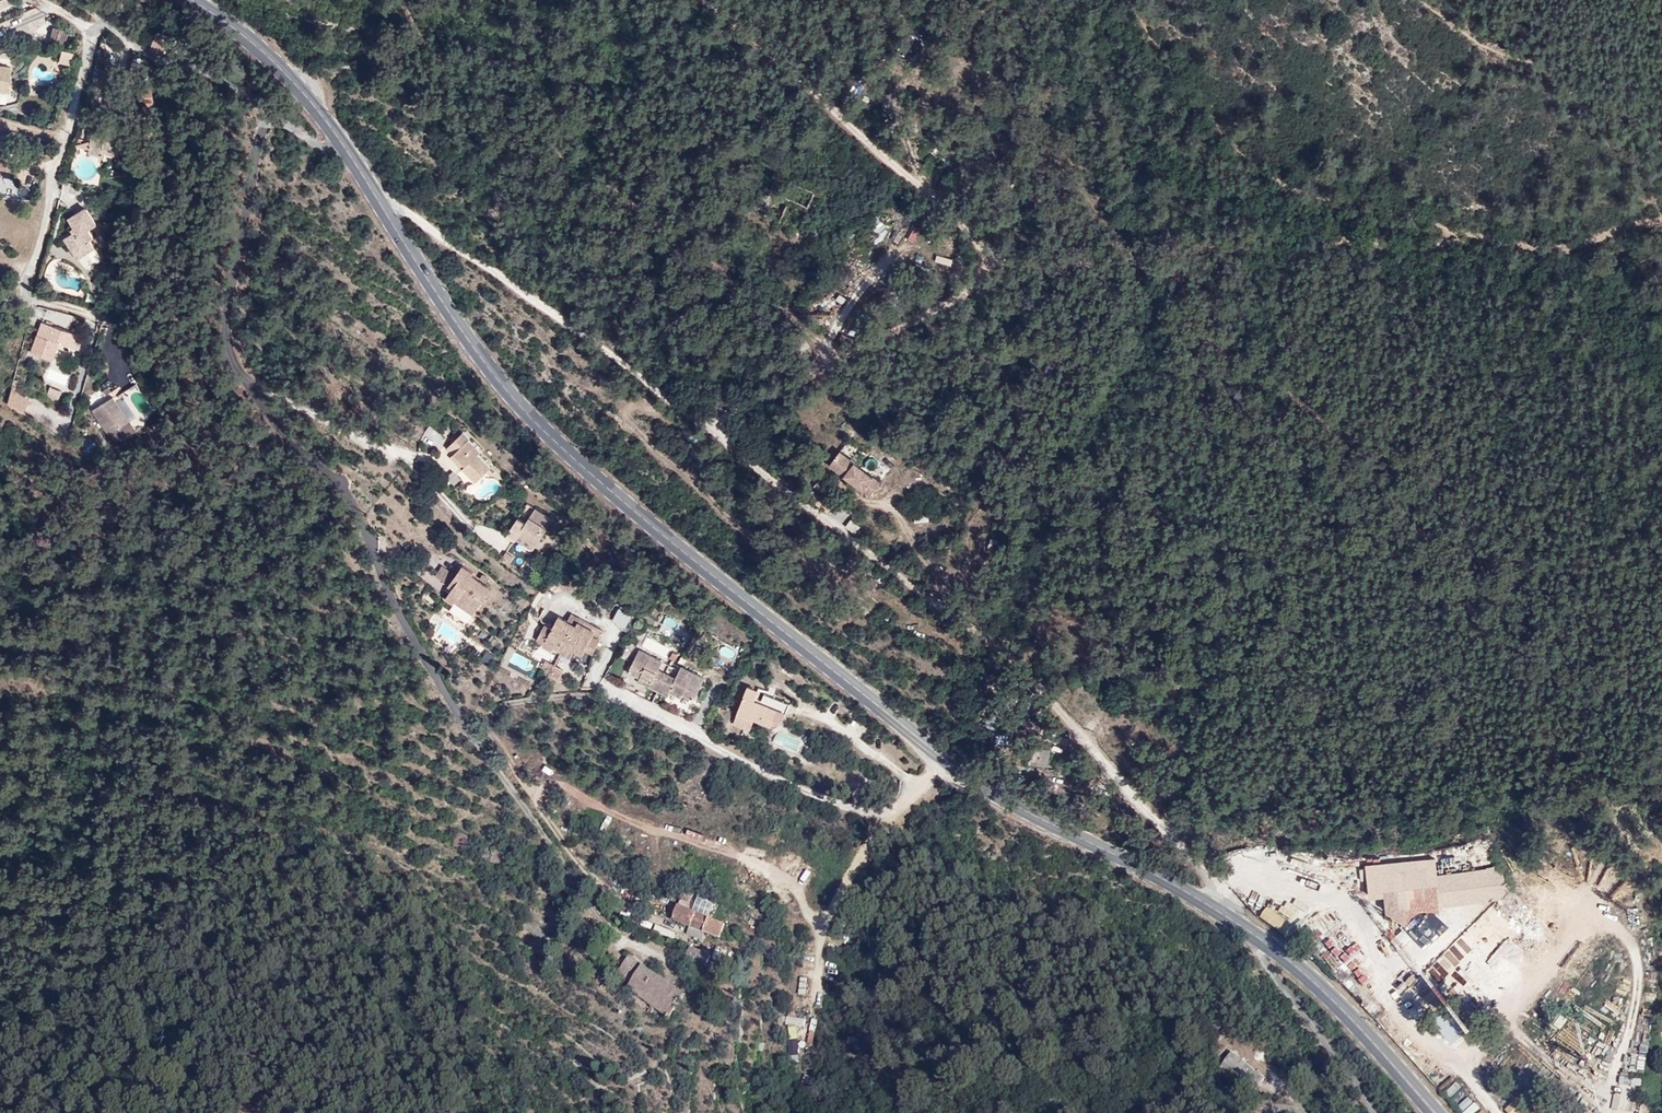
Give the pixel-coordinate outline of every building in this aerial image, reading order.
[(14,10),(11,0),(0,0),(0,15),(14,10)] [(48,42),(64,44),(67,28),(51,25),(48,42)] [(156,49),(167,56),(175,39),(164,34),(156,49)] [(58,61),(70,64),(73,49),(61,47),(58,61)] [(98,67),(114,69),(116,50),(101,47),(98,67)] [(6,103),(11,63),(0,62),(0,102),(6,103)] [(88,202),(68,213),(75,227),(64,232),(77,255),(100,242),(90,224),(98,220),(88,202)] [(41,317),(30,352),(53,360),(57,348),(76,354),(84,331),(41,317)] [(13,388),(4,403),(21,413),(30,397),(13,388)] [(113,393),(91,409),(115,442),(137,426),(113,393)] [(463,428),(444,448),(477,479),(495,459),(463,428)] [(834,464),(874,494),(883,482),(843,451),(834,464)] [(871,455),(865,461),(873,469),(879,463),(871,455)] [(535,504),(527,517),(519,512),(507,532),(534,548),(554,515),(535,504)] [(915,522),(928,519),(927,512),(913,514),(915,522)] [(854,517),(846,522),(852,533),(861,528),(854,517)] [(508,544),(501,561),(521,569),(528,552),(508,544)] [(463,559),(447,582),(451,586),(441,600),(469,619),(495,581),(463,559)] [(447,581),(451,567),(439,563),(435,577),(447,581)] [(620,604),(612,618),(626,625),(634,611),(620,604)] [(604,627),(571,611),(568,616),(559,611),(552,624),(545,620),(536,639),(586,663),(604,627)] [(629,659),(633,646),(626,644),(622,657),(629,659)] [(705,673),(681,662),(676,674),(660,667),(664,657),(639,645),(628,670),(639,675),(638,678),(692,702),(705,673)] [(546,661),(542,671),(559,679),(563,668),(546,661)] [(779,728),(791,700),(749,682),(732,721),(751,729),(755,718),(779,728)] [(1486,873),(1423,883),(1425,899),(1437,897),(1439,914),(1484,907),(1483,903),(1498,901),(1507,888),(1499,870),(1486,871),(1486,873)] [(706,930),(723,935),(727,918),(713,914),(717,899),(683,889),(675,919),(690,923),(687,933),(703,938),(706,930)] [(1269,905),(1291,924),(1298,916),(1275,897),(1269,905)] [(1415,938),(1436,917),(1425,906),(1404,927),(1415,938)] [(1513,951),(1535,954),(1541,919),(1509,914),(1504,940),(1514,942),(1513,951)] [(1269,916),(1263,925),(1275,933),(1282,938),(1287,927),(1269,916)] [(1450,932),(1436,917),(1415,938),(1411,942),(1425,956),(1450,932)] [(1400,930),(1392,935),(1399,946),(1407,941),(1400,930)] [(717,943),(714,960),(728,963),(731,946),(717,943)] [(687,986),(629,951),(615,975),(629,983),(626,988),(670,1014),(687,986)] [(1525,1013),(1537,996),(1528,991),(1517,1008),(1525,1013)] [(1447,1040),(1463,1030),(1444,1000),(1428,1010),(1447,1040)] [(786,1015),(785,1023),(804,1026),(806,1018),(786,1015)] [(800,1053),(800,1039),(788,1040),(788,1053),(800,1053)] [(1245,1081),(1255,1070),(1232,1049),(1221,1060),(1245,1081)] [(1252,1066),(1241,1074),(1249,1084),(1260,1077),(1252,1066)] [(1451,1074),(1438,1087),(1450,1097),(1462,1085),(1451,1074)] [(1641,1087),(1642,1077),(1619,1074),(1618,1084),(1641,1087)] [(1457,1104),(1463,1112),(1473,1112),(1479,1109),(1470,1095),(1457,1104)] [(1518,1105),(1510,1112),(1526,1112),(1518,1105)]
